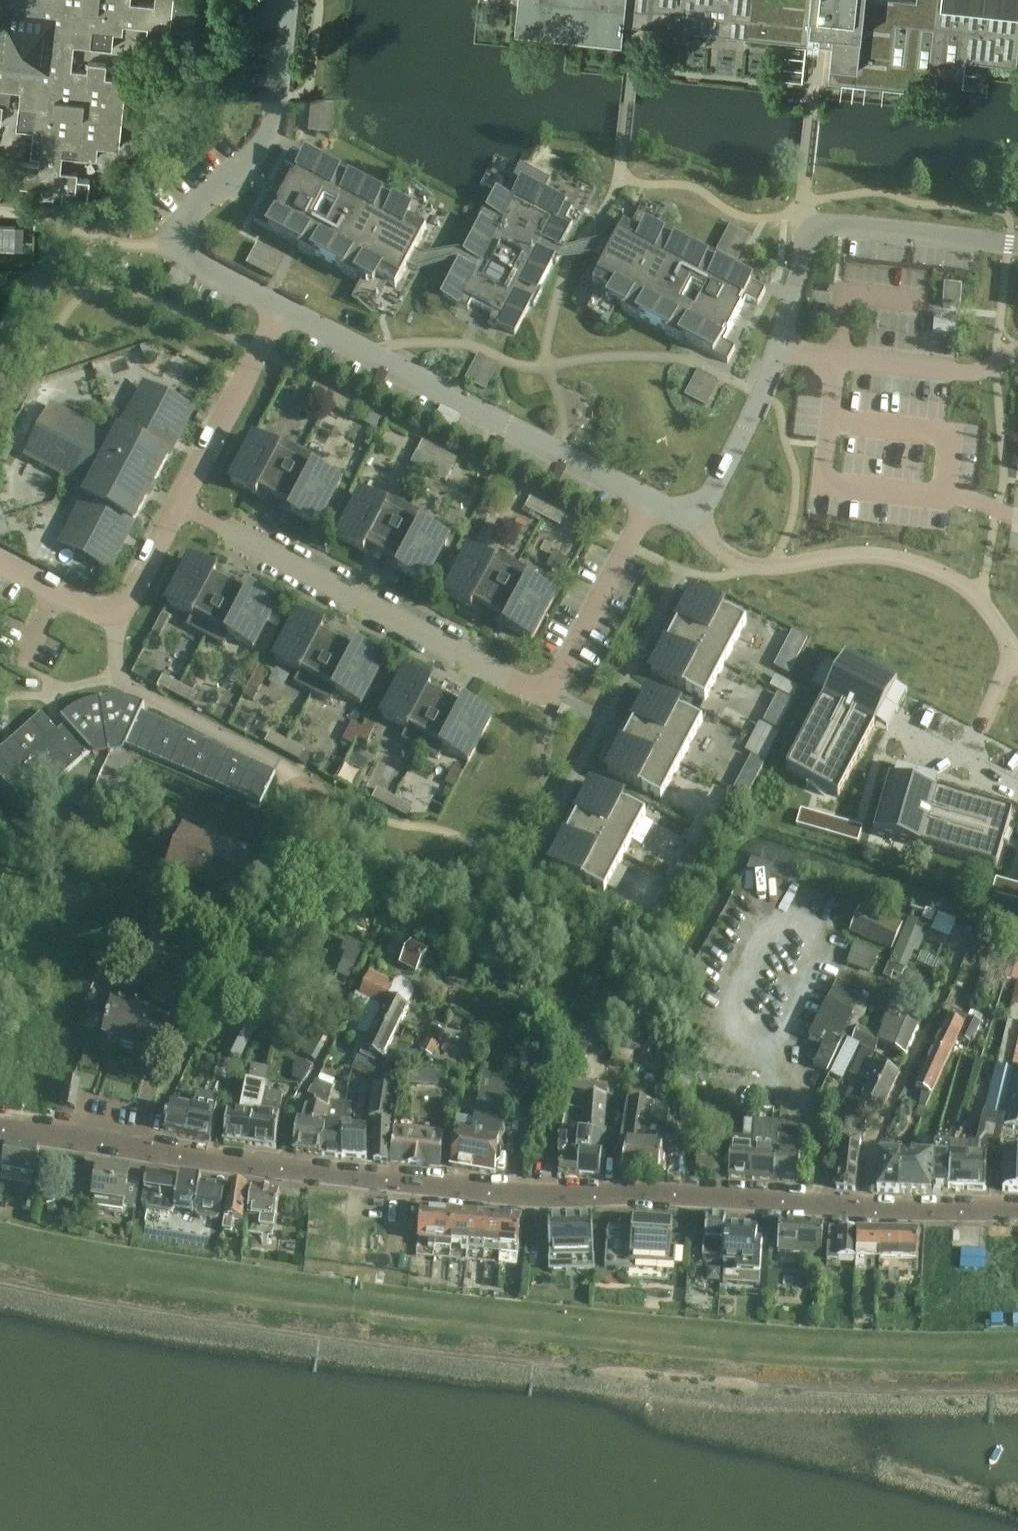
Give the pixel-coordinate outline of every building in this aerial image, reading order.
[(21,91),(19,108),(17,128),(34,130),(33,139),(31,155),(31,157),(39,158),(39,164),(14,161),(12,185),(34,187),(36,187),(63,190),(62,203),(81,205),(87,206),(87,200),(89,180),(77,179),(78,173),(61,171),(62,156),(96,159),(98,146),(119,149),(123,115),(126,79),(105,77),(107,64),(88,62),(87,71),(72,69),(74,45),(91,47),(112,49),(113,32),(123,33),(124,24),(147,27),(146,42),(167,44),(169,29),(171,29),(193,31),(195,32),(196,20),(194,19),(180,18),(181,13),(195,14),(197,14),(198,3),(196,2),(174,0),(155,0),(155,5),(130,2),(131,0),(0,0),(0,88),(21,91)] [(517,3),(515,30),(608,40),(621,42),(623,23),(831,45),(828,81),(935,92),(936,74),(963,77),(965,60),(1017,65),(1017,57),(1017,0),(489,0),(517,3)] [(311,104),(308,133),(331,136),(331,133),(333,111),(334,106),(333,106),(311,104)] [(261,209),(254,223),(299,247),(297,251),(313,259),(315,255),(342,269),(340,273),(356,282),(358,278),(373,286),(377,279),(396,289),(407,268),(415,253),(426,231),(408,221),(410,217),(395,209),(398,203),(381,195),(380,197),(353,183),(355,179),(339,171),(337,175),(292,151),(284,166),(296,172),(273,215),(261,209)] [(458,268),(443,297),(468,311),(472,304),(493,315),(490,322),(515,335),(530,306),(534,308),(542,292),(538,290),(553,264),(556,266),(565,249),(561,247),(572,225),(565,222),(571,209),(544,195),(551,181),(521,166),(513,180),(504,198),(497,194),(490,209),(486,207),(477,224),(481,225),(467,253),(463,251),(455,266),(458,268)] [(730,226),(716,252),(737,263),(750,237),(730,226)] [(623,227),(593,284),(612,295),(608,301),(623,309),(621,313),(638,321),(640,318),(667,332),(665,336),(681,344),(682,340),(728,364),(735,350),(724,344),(746,300),(758,307),(766,292),(720,268),(722,265),(706,257),(705,260),(677,246),(679,242),(663,234),(659,241),(641,231),(639,235),(623,227)] [(257,245),(246,265),(273,279),(283,259),(257,245)] [(960,309),(962,286),(944,284),(942,307),(960,309)] [(159,355),(155,344),(141,349),(140,349),(144,361),(159,355)] [(472,367),(465,381),(485,392),(498,367),(499,365),(479,355),(472,367)] [(698,370),(684,396),(705,407),(719,381),(698,370)] [(309,396),(327,405),(332,395),(315,386),(309,396)] [(332,395),(327,405),(344,414),(350,404),(332,395)] [(114,560),(187,422),(139,397),(115,443),(92,431),(62,415),(37,461),(91,490),(67,535),(114,560)] [(254,439),(231,483),(257,497),(259,493),(276,502),(308,441),(289,431),(278,452),(254,439)] [(308,441),(276,502),(293,511),(291,515),(317,529),(340,485),(315,472),(326,451),(308,441)] [(434,462),(440,451),(422,442),(417,452),(434,462)] [(457,460),(440,451),(434,462),(452,471),(457,460)] [(361,496),(338,540),(364,553),(366,549),(383,558),(415,498),(397,488),(386,509),(361,496)] [(424,585),(447,541),(423,528),(434,507),(415,498),(383,558),(401,567),(398,571),(424,585)] [(542,518),(547,508),(530,499),(524,509),(542,518)] [(565,517),(547,508),(542,518),(559,527),(565,517)] [(0,520),(0,537),(8,534),(4,519),(0,520)] [(491,615),(522,554),(504,544),(493,565),(468,552),(445,596),(471,610),(474,605),(491,615)] [(532,641),(555,598),(530,585),(541,564),(522,554),(491,615),(508,624),(506,628),(526,639),(532,641)] [(190,561),(167,605),(192,618),(181,639),(199,649),(231,588),(214,579),(216,575),(190,561)] [(218,658),(229,638),(253,650),(276,607),(250,593),(248,597),(231,588),(199,649),(218,658)] [(707,699),(747,621),(727,611),(728,609),(694,591),(678,622),(680,623),(670,642),(668,641),(652,672),(686,690),(687,688),(707,699)] [(298,618),(275,662),(299,674),(288,695),(307,705),(338,645),(321,636),(324,631),(298,618)] [(338,645),(307,705),(325,715),(336,694),(361,707),(384,663),(358,649),(356,654),(338,645)] [(843,657),(784,770),(835,797),(895,684),(843,657)] [(414,762),(446,701),(429,692),(431,688),(405,674),(382,718),(407,731),(396,752),(414,762)] [(174,696),(180,686),(162,677),(157,687),(174,696)] [(197,695),(180,686),(174,696),(192,706),(197,695)] [(662,798),(703,721),(683,711),(684,709),(650,691),(634,722),(636,723),(626,742),(624,741),(608,772),(642,790),(643,788),(662,798)] [(102,700),(101,700),(109,755),(110,755),(108,739),(122,736),(128,739),(125,746),(260,807),(275,773),(141,713),(145,706),(144,706),(143,707),(137,704),(130,702),(123,700),(116,699),(109,700),(102,701),(102,700)] [(86,746),(91,741),(106,739),(108,755),(109,755),(101,700),(100,700),(100,701),(93,702),(86,704),(79,707),(73,710),(67,715),(62,719),(61,718),(61,719),(66,725),(57,732),(41,714),(0,750),(0,779),(27,809),(91,752),(86,746)] [(433,771),(444,750),(468,763),(491,720),(465,706),(463,710),(446,701),(414,762),(433,771)] [(566,721),(571,712),(562,708),(557,717),(566,721)] [(264,744),(282,753),(287,743),(270,734),(264,744)] [(287,743),(282,753),(299,762),(305,752),(287,743)] [(889,780),(874,835),(996,870),(1003,847),(1009,827),(1012,815),(935,793),(893,781),(889,780)] [(565,837),(551,865),(586,883),(586,882),(590,884),(589,885),(605,893),(606,891),(608,887),(625,854),(646,815),(630,807),(630,808),(626,806),(627,805),(608,795),(591,787),(577,814),(578,814),(572,826),(571,828),(566,837),(565,837)] [(389,809),(395,799),(377,790),(372,800),(389,809)] [(412,808),(395,799),(389,809),(407,818),(412,808)] [(801,811),(796,827),(858,845),(863,829),(801,811)] [(263,872),(246,864),(250,856),(243,853),(241,856),(206,840),(204,845),(185,836),(167,874),(245,910),(263,872)] [(992,896),(1017,903),(1017,886),(996,880),(992,896)] [(909,920),(891,960),(897,963),(896,967),(905,971),(913,953),(914,953),(917,955),(929,928),(909,920)] [(427,952),(411,944),(400,965),(416,973),(427,952)] [(375,1026),(395,1035),(409,1009),(408,1008),(414,997),(411,988),(401,983),(393,986),(393,985),(371,975),(365,988),(387,998),(381,1009),(383,1010),(375,1026)] [(169,981),(159,1003),(186,1015),(196,993),(169,981)] [(827,1004),(809,1039),(824,1046),(814,1067),(827,1074),(844,1039),(849,1041),(854,1043),(859,1030),(869,1006),(861,1002),(864,996),(859,993),(850,989),(838,983),(827,1004)] [(359,999),(381,1009),(387,998),(365,988),(359,999)] [(125,999),(115,996),(104,1039),(119,1043),(118,1047),(137,1052),(147,1014),(123,1007),(125,999)] [(934,1050),(949,1058),(964,1026),(967,1018),(952,1011),(934,1050)] [(880,1039),(859,1030),(854,1043),(875,1053),(878,1045),(906,1058),(919,1030),(890,1016),(880,1039)] [(960,1040),(958,1043),(964,1046),(966,1042),(972,1045),(981,1025),(968,1019),(959,1039),(960,1040)] [(363,1051),(360,1058),(375,1065),(378,1059),(383,1061),(395,1035),(375,1026),(363,1051)] [(433,1028),(427,1040),(438,1045),(444,1033),(433,1028)] [(427,1040),(421,1052),(432,1058),(438,1045),(427,1040)] [(925,1110),(949,1058),(934,1050),(916,1088),(926,1093),(919,1107),(925,1110)] [(850,1091),(845,1101),(865,1110),(868,1103),(882,1110),(899,1076),(870,1062),(854,1094),(850,1091)] [(965,1177),(964,1191),(985,1192),(987,1163),(988,1153),(997,1155),(1017,1073),(997,1068),(977,1149),(974,1149),(973,1157),(968,1157),(968,1162),(969,1162),(968,1177),(965,1177)] [(1003,1129),(1017,1133),(1017,1071),(1017,1073),(1003,1129)] [(525,1083),(482,1075),(474,1124),(457,1121),(455,1136),(456,1136),(451,1168),(496,1176),(499,1143),(498,1143),(511,1113),(525,1083)] [(228,1116),(224,1144),(249,1147),(253,1121),(258,1121),(259,1116),(264,1094),(265,1088),(246,1084),(240,1117),(228,1116)] [(80,1088),(68,1085),(63,1108),(75,1111),(80,1088)] [(306,1108),(301,1124),(327,1128),(330,1102),(330,1097),(318,1092),(311,1089),(307,1096),(317,1099),(315,1109),(306,1108)] [(375,1128),(390,1128),(391,1123),(395,1093),(374,1090),(369,1120),(375,1121),(375,1128)] [(253,1121),(249,1147),(276,1150),(280,1118),(279,1118),(282,1096),(264,1094),(259,1116),(258,1121),(253,1121)] [(568,1101),(560,1140),(581,1142),(582,1134),(603,1136),(607,1099),(584,1097),(568,1096),(568,1101)] [(191,1114),(186,1137),(210,1142),(219,1103),(199,1098),(197,1102),(191,1113),(191,1114)] [(327,1128),(323,1157),(343,1159),(343,1130),(346,1104),(338,1103),(330,1102),(327,1128)] [(346,1104),(343,1130),(343,1159),(366,1160),(367,1160),(367,1132),(353,1131),(356,1105),(346,1104)] [(629,1104),(617,1170),(622,1170),(659,1173),(663,1148),(657,1148),(658,1139),(649,1139),(654,1109),(629,1104)] [(166,1118),(163,1132),(186,1137),(191,1114),(191,1113),(168,1108),(166,1118)] [(865,1123),(845,1120),(843,1142),(837,1190),(854,1193),(861,1145),(862,1137),(864,1137),(865,1123)] [(323,1157),(327,1128),(301,1124),(299,1124),(294,1153),(323,1157)] [(754,1144),(751,1180),(774,1182),(779,1129),(755,1127),(754,1141),(754,1144)] [(390,1128),(375,1128),(374,1161),(388,1162),(390,1128)] [(796,1130),(779,1129),(774,1182),(798,1184),(801,1157),(794,1156),(796,1130)] [(393,1130),(390,1163),(418,1166),(440,1168),(440,1167),(442,1136),(423,1133),(393,1130)] [(560,1140),(558,1175),(559,1175),(578,1177),(578,1176),(600,1178),(603,1136),(582,1134),(581,1142),(560,1140)] [(933,1161),(932,1190),(948,1190),(950,1162),(951,1152),(952,1147),(954,1147),(957,1136),(952,1134),(950,1140),(937,1140),(933,1161)] [(952,1147),(951,1152),(950,1162),(948,1190),(964,1191),(965,1177),(968,1177),(969,1162),(968,1162),(968,1157),(973,1157),(974,1149),(976,1141),(957,1136),(954,1147),(952,1147)] [(731,1139),(728,1178),(751,1180),(754,1144),(743,1143),(744,1140),(731,1139)] [(5,1158),(3,1173),(34,1178),(38,1155),(39,1151),(8,1145),(7,1147),(5,1158)] [(871,1193),(899,1195),(901,1159),(902,1159),(902,1149),(880,1149),(879,1159),(878,1180),(872,1179),(871,1193)] [(722,1153),(697,1152),(696,1172),(720,1174),(722,1153)] [(1005,1156),(1003,1193),(1017,1193),(1017,1156),(1005,1156)] [(933,1161),(902,1159),(901,1159),(899,1195),(931,1196),(931,1190),(933,1161)] [(98,1170),(93,1204),(94,1204),(93,1209),(122,1214),(123,1209),(135,1211),(140,1182),(128,1180),(129,1174),(98,1170)] [(179,1179),(147,1174),(142,1206),(143,1210),(147,1212),(168,1215),(172,1214),(175,1210),(175,1209),(177,1209),(194,1212),(194,1214),(194,1215),(194,1216),(195,1217),(196,1218),(197,1219),(198,1219),(214,1222),(216,1222),(218,1221),(219,1220),(219,1219),(220,1218),(220,1217),(225,1188),(200,1184),(201,1180),(179,1176),(179,1179)] [(248,1188),(230,1185),(222,1233),(231,1234),(233,1222),(242,1224),(248,1188)] [(280,1193),(252,1189),(247,1217),(263,1219),(262,1229),(274,1231),(280,1193)] [(434,1250),(438,1211),(421,1209),(418,1242),(429,1243),(429,1249),(434,1250)] [(438,1211),(434,1250),(451,1251),(452,1245),(454,1213),(438,1211)] [(454,1213),(452,1245),(462,1246),(462,1252),(467,1253),(471,1214),(454,1213)] [(471,1214),(467,1253),(484,1254),(487,1216),(471,1214)] [(487,1216),(484,1254),(500,1255),(504,1217),(487,1216)] [(725,1217),(707,1216),(704,1262),(722,1263),(726,1216),(725,1216),(725,1217)] [(504,1217),(500,1255),(518,1257),(521,1219),(504,1217)] [(550,1219),(548,1219),(550,1273),(567,1273),(567,1259),(593,1258),(592,1217),(591,1217),(591,1218),(550,1219)] [(607,1234),(605,1269),(629,1270),(630,1265),(644,1266),(670,1268),(675,1268),(676,1252),(671,1251),(672,1239),(673,1229),(673,1223),(633,1220),(632,1232),(607,1231),(607,1234)] [(800,1253),(803,1223),(780,1222),(778,1252),(800,1253)] [(803,1223),(800,1253),(811,1254),(810,1265),(810,1272),(820,1272),(821,1255),(823,1225),(803,1223)] [(726,1229),(723,1265),(725,1265),(724,1276),(737,1277),(737,1285),(759,1287),(761,1265),(761,1255),(762,1244),(756,1243),(757,1231),(743,1230),(728,1229),(726,1229)] [(828,1260),(828,1264),(838,1264),(838,1260),(857,1261),(857,1232),(829,1230),(828,1260)] [(878,1232),(857,1232),(857,1261),(856,1271),(866,1271),(866,1260),(877,1261),(878,1232)] [(889,1272),(898,1272),(898,1260),(899,1232),(878,1232),(877,1261),(889,1261),(889,1272)] [(898,1260),(898,1272),(908,1272),(908,1262),(918,1262),(918,1233),(899,1232),(898,1260)]
